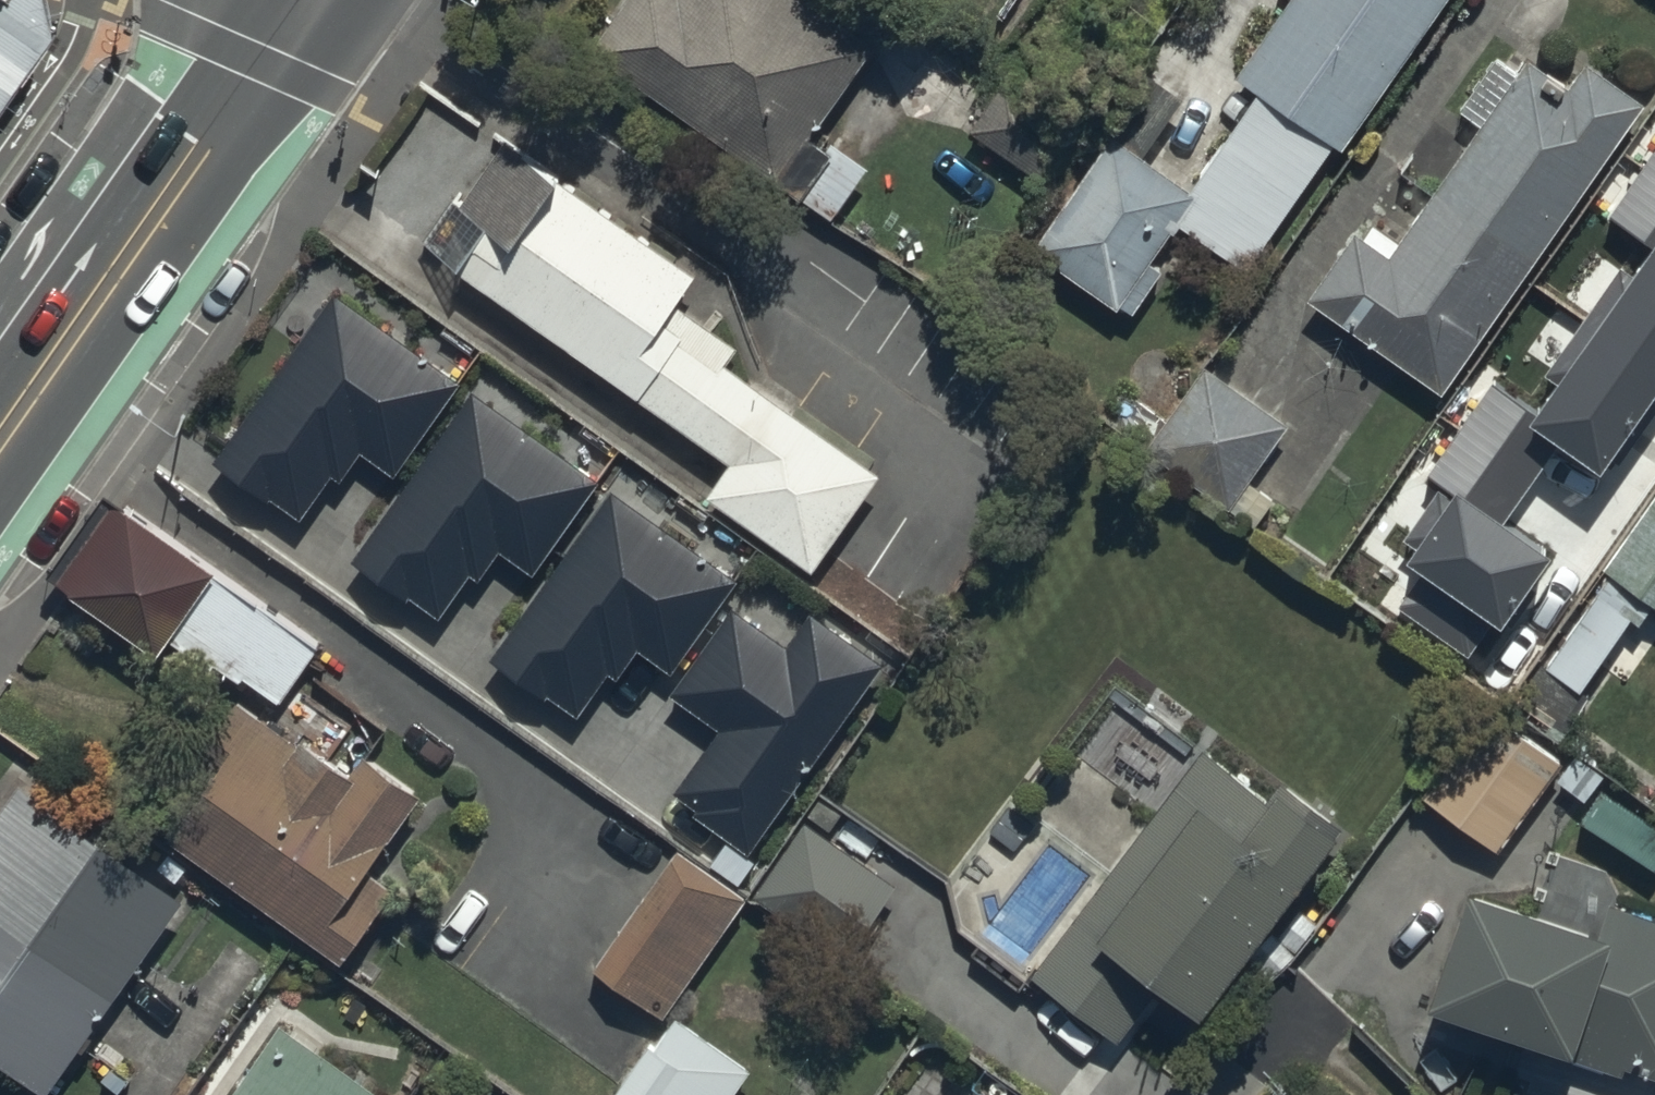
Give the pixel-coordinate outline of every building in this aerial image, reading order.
[(35,31),(30,0),(0,0),(0,81),(35,31)] [(784,160),(873,34),(825,0),(615,0),(595,27),(624,47),(784,160)] [(1171,210),(1247,263),(1432,0),(1278,0),(1232,66),(1256,83),(1190,177),(1112,122),(1030,238),(1111,294),(1171,210)] [(1525,43),(1386,240),(1355,218),(1306,287),(1337,309),(1438,380),(1626,114),(1642,91),(1582,48),(1565,71),(1525,43)] [(1082,118),(1008,66),(973,117),(1047,168),(1082,118)] [(832,523),(876,459),(771,385),(669,314),(700,269),(501,129),(425,238),(624,377),(726,448),(699,486),(805,561),(832,523)] [(1609,219),(1653,249),(1537,415),(1493,385),(1428,477),(1455,496),(1406,565),(1500,631),(1547,564),(1497,529),(1557,444),(1602,475),(1654,398),(1654,153),(1609,219)] [(330,284),(211,451),(303,517),(357,442),(391,467),(457,374),(423,350),(330,284)] [(1208,361),(1145,450),(1224,505),(1287,416),(1208,361)] [(468,380),(348,547),(441,613),(494,538),(529,563),(595,471),(560,446),(468,380)] [(609,480),(489,647),(582,713),(635,638),(670,663),(736,571),(701,546),(609,480)] [(1654,603),(1654,487),(1600,564),(1654,603)] [(267,709),(319,637),(135,506),(83,578),(267,709)] [(676,784),(754,839),(883,658),(806,604),(784,634),(730,596),(669,681),(723,719),(676,784)] [(1423,784),(1502,839),(1564,750),(1486,695),(1423,784)] [(235,698),(202,744),(153,812),(331,938),(379,870),(362,858),(395,812),(417,782),(357,740),(335,770),(235,698)] [(1273,769),(1264,782),(1193,732),(1030,963),(1118,1024),(1160,964),(1200,992),(1329,808),(1273,769)] [(43,1086),(187,885),(15,763),(0,784),(0,1056),(43,1086)] [(806,813),(754,886),(837,945),(889,872),(806,813)] [(657,1007),(740,892),(675,846),(593,961),(657,1007)] [(1654,1066),(1654,903),(1606,887),(1598,912),(1467,869),(1427,992),(1654,1066)] [(751,1063),(672,1007),(623,1076),(610,1094),(728,1094),(751,1063)] [(221,1094),(399,1094),(281,1012),(221,1094)]
